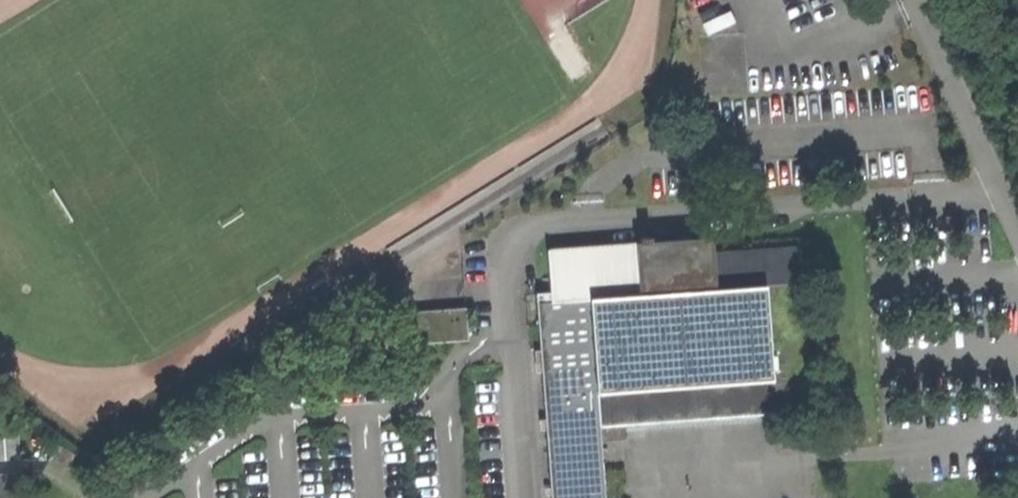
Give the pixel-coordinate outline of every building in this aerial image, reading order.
[(651,241),(651,237),(638,238),(639,242),(634,243),(638,294),(534,302),(549,497),(604,497),(598,426),(811,410),(801,282),(716,289),(712,237),(651,241)] [(414,308),(395,309),(397,344),(429,341),(468,338),(465,304),(414,308)] [(0,435),(0,460),(0,464),(29,462),(27,433),(0,435)]
